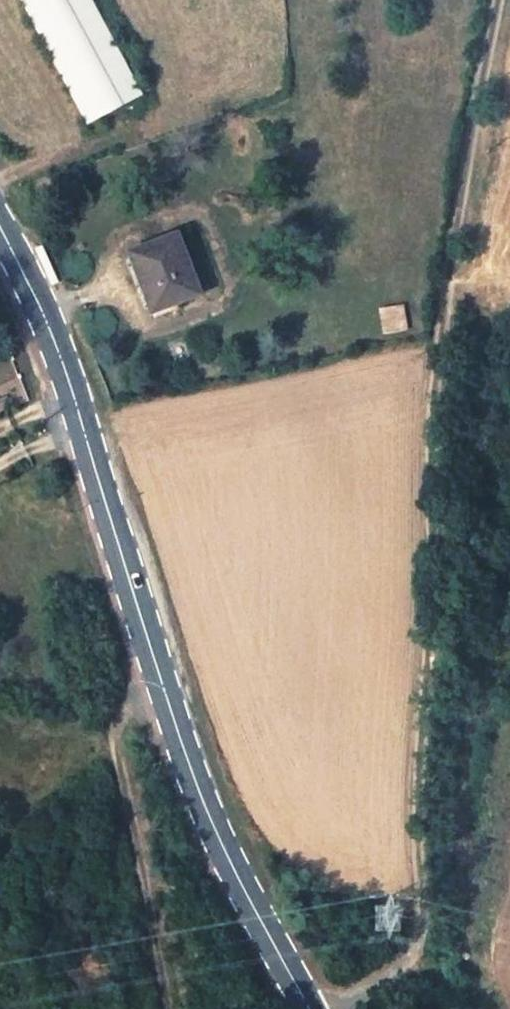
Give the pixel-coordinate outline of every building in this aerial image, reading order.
[(85,0),(19,0),(85,123),(119,106),(136,98),(85,0)] [(142,110),(136,98),(119,106),(126,118),(142,110)] [(195,295),(174,239),(129,256),(150,312),(195,295)] [(403,330),(398,309),(379,314),(385,335),(403,330)]
